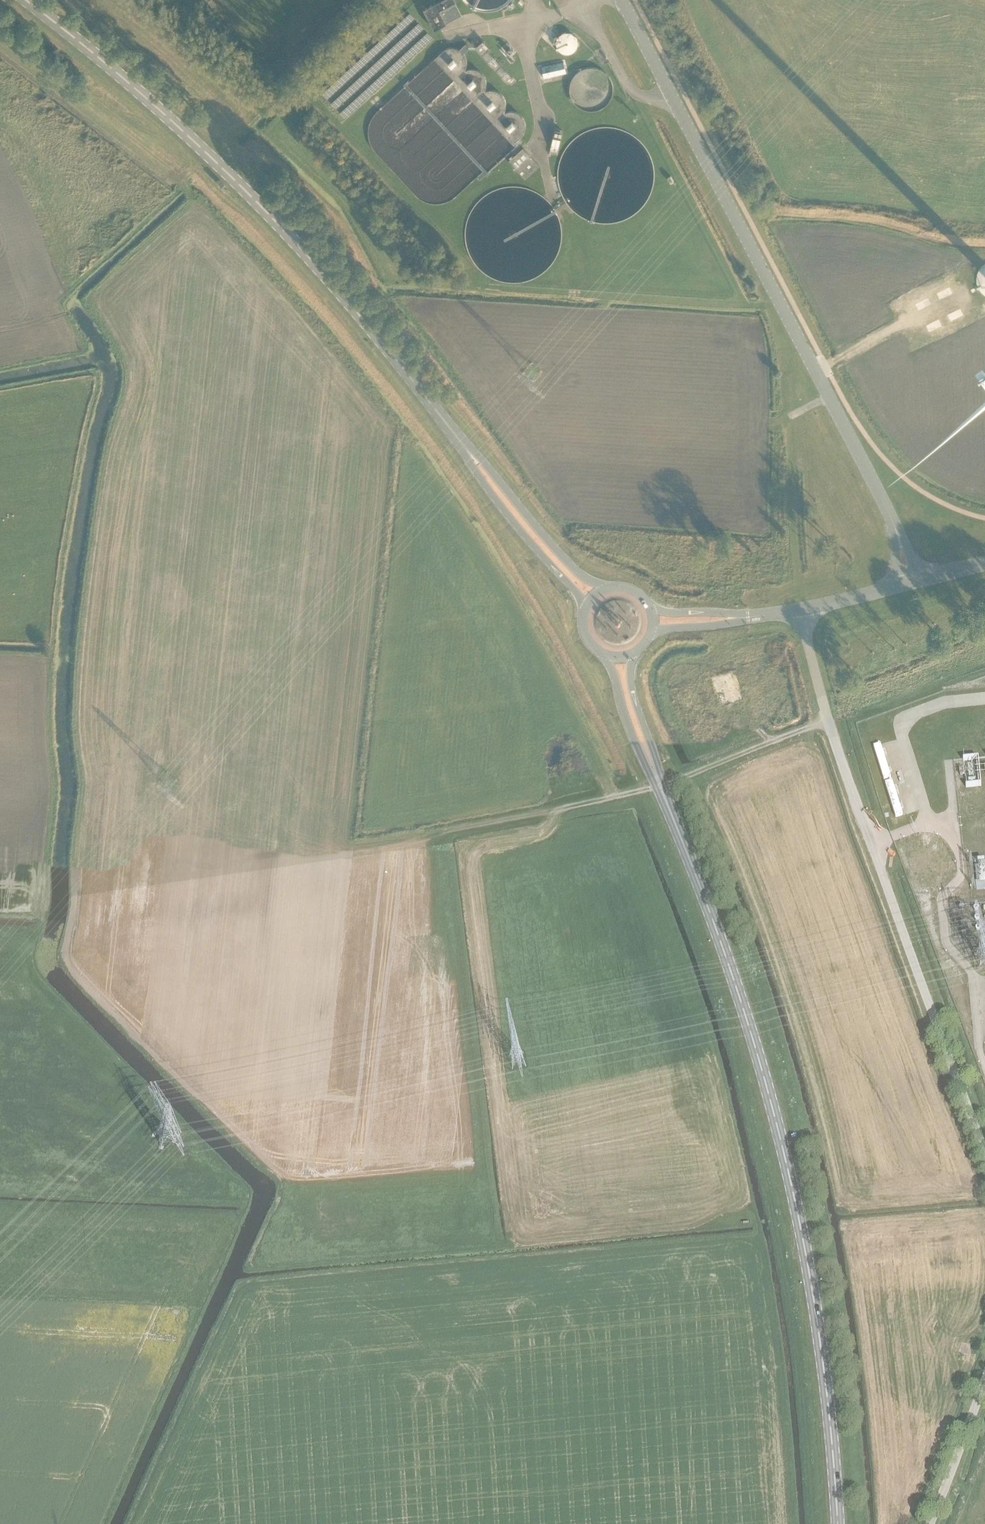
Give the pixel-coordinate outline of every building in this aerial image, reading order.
[(456,0),(439,0),(424,8),(435,29),(447,23),(446,22),(462,14),(456,1),(456,0)] [(582,48),(575,29),(556,36),(563,55),(582,48)] [(464,53),(470,46),(466,43),(460,49),(458,48),(457,48),(455,47),(454,47),(452,47),(450,47),(449,47),(448,48),(447,48),(445,49),(444,49),(435,58),(513,143),(522,134),(524,133),(524,131),(525,130),(525,128),(525,127),(526,126),(525,124),(525,122),(525,121),(525,120),(524,119),(523,118),(522,116),(520,114),(519,113),(517,112),(515,111),(514,111),(512,111),(511,111),(510,111),(509,111),(508,111),(507,111),(505,112),(504,111),(505,110),(505,109),(506,108),(506,107),(506,106),(506,105),(506,104),(506,103),(506,102),(506,101),(506,100),(505,99),(505,98),(504,97),(503,95),(502,94),(500,93),(499,92),(498,91),(496,90),(494,90),(493,90),(491,90),(489,90),(488,90),(487,90),(486,91),(485,90),(485,89),(486,88),(486,86),(486,85),(487,84),(487,82),(486,80),(486,79),(486,78),(485,77),(484,75),(484,74),(483,73),(482,72),(481,71),(480,70),(479,70),(477,69),(475,68),(474,68),(472,68),(470,68),(469,68),(468,68),(466,69),(465,69),(466,68),(466,67),(467,66),(467,65),(467,63),(467,62),(467,61),(467,60),(467,59),(467,58),(466,57),(466,56),(465,55),(465,54),(464,53)] [(566,60),(544,66),(546,77),(569,72),(566,60)] [(550,152),(558,154),(563,131),(555,129),(550,152)] [(723,706),(746,699),(737,670),(714,677),(723,706)] [(880,744),(873,747),(883,780),(890,777),(880,744)] [(970,760),(972,786),(983,785),(981,759),(970,760)] [(892,781),(885,783),(895,816),(902,814),(892,781)] [(924,839),(904,845),(907,856),(928,850),(924,839)]
